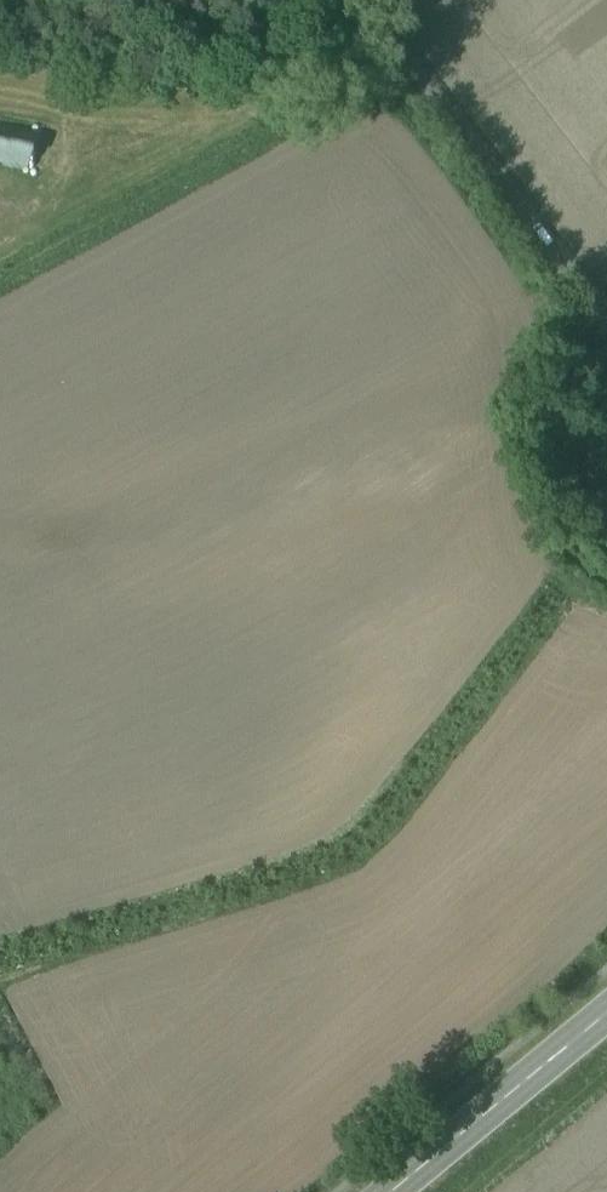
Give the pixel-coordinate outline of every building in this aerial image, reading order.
[(64,163),(68,137),(41,132),(38,146),(21,143),(19,155),(64,163)]
